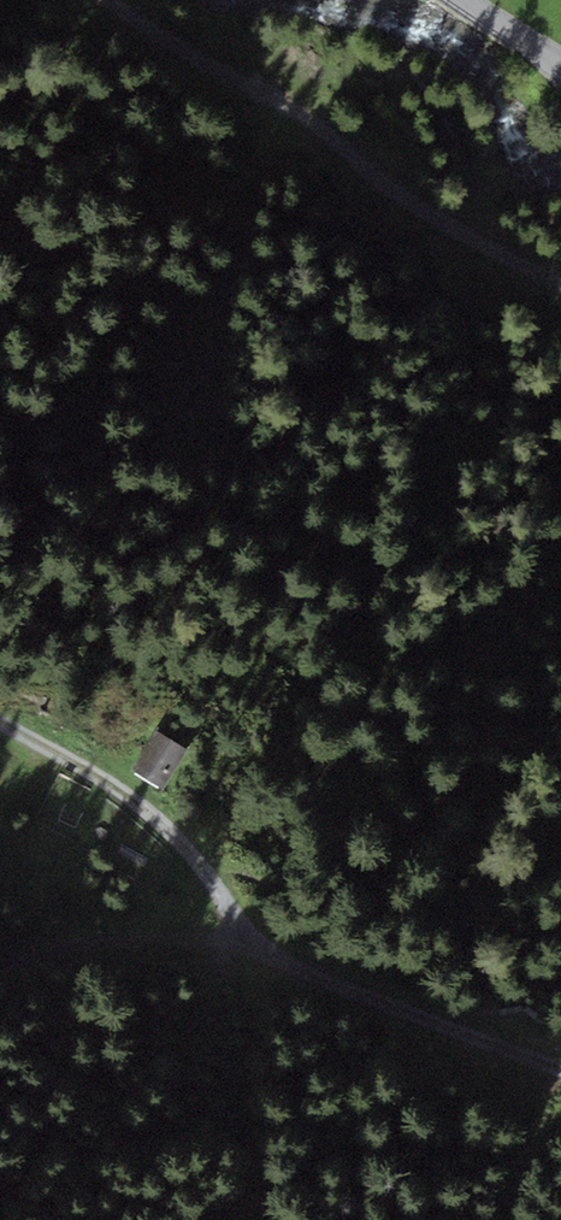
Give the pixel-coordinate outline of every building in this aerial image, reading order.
[(133,770),(162,788),(185,752),(156,734),(133,770)]
